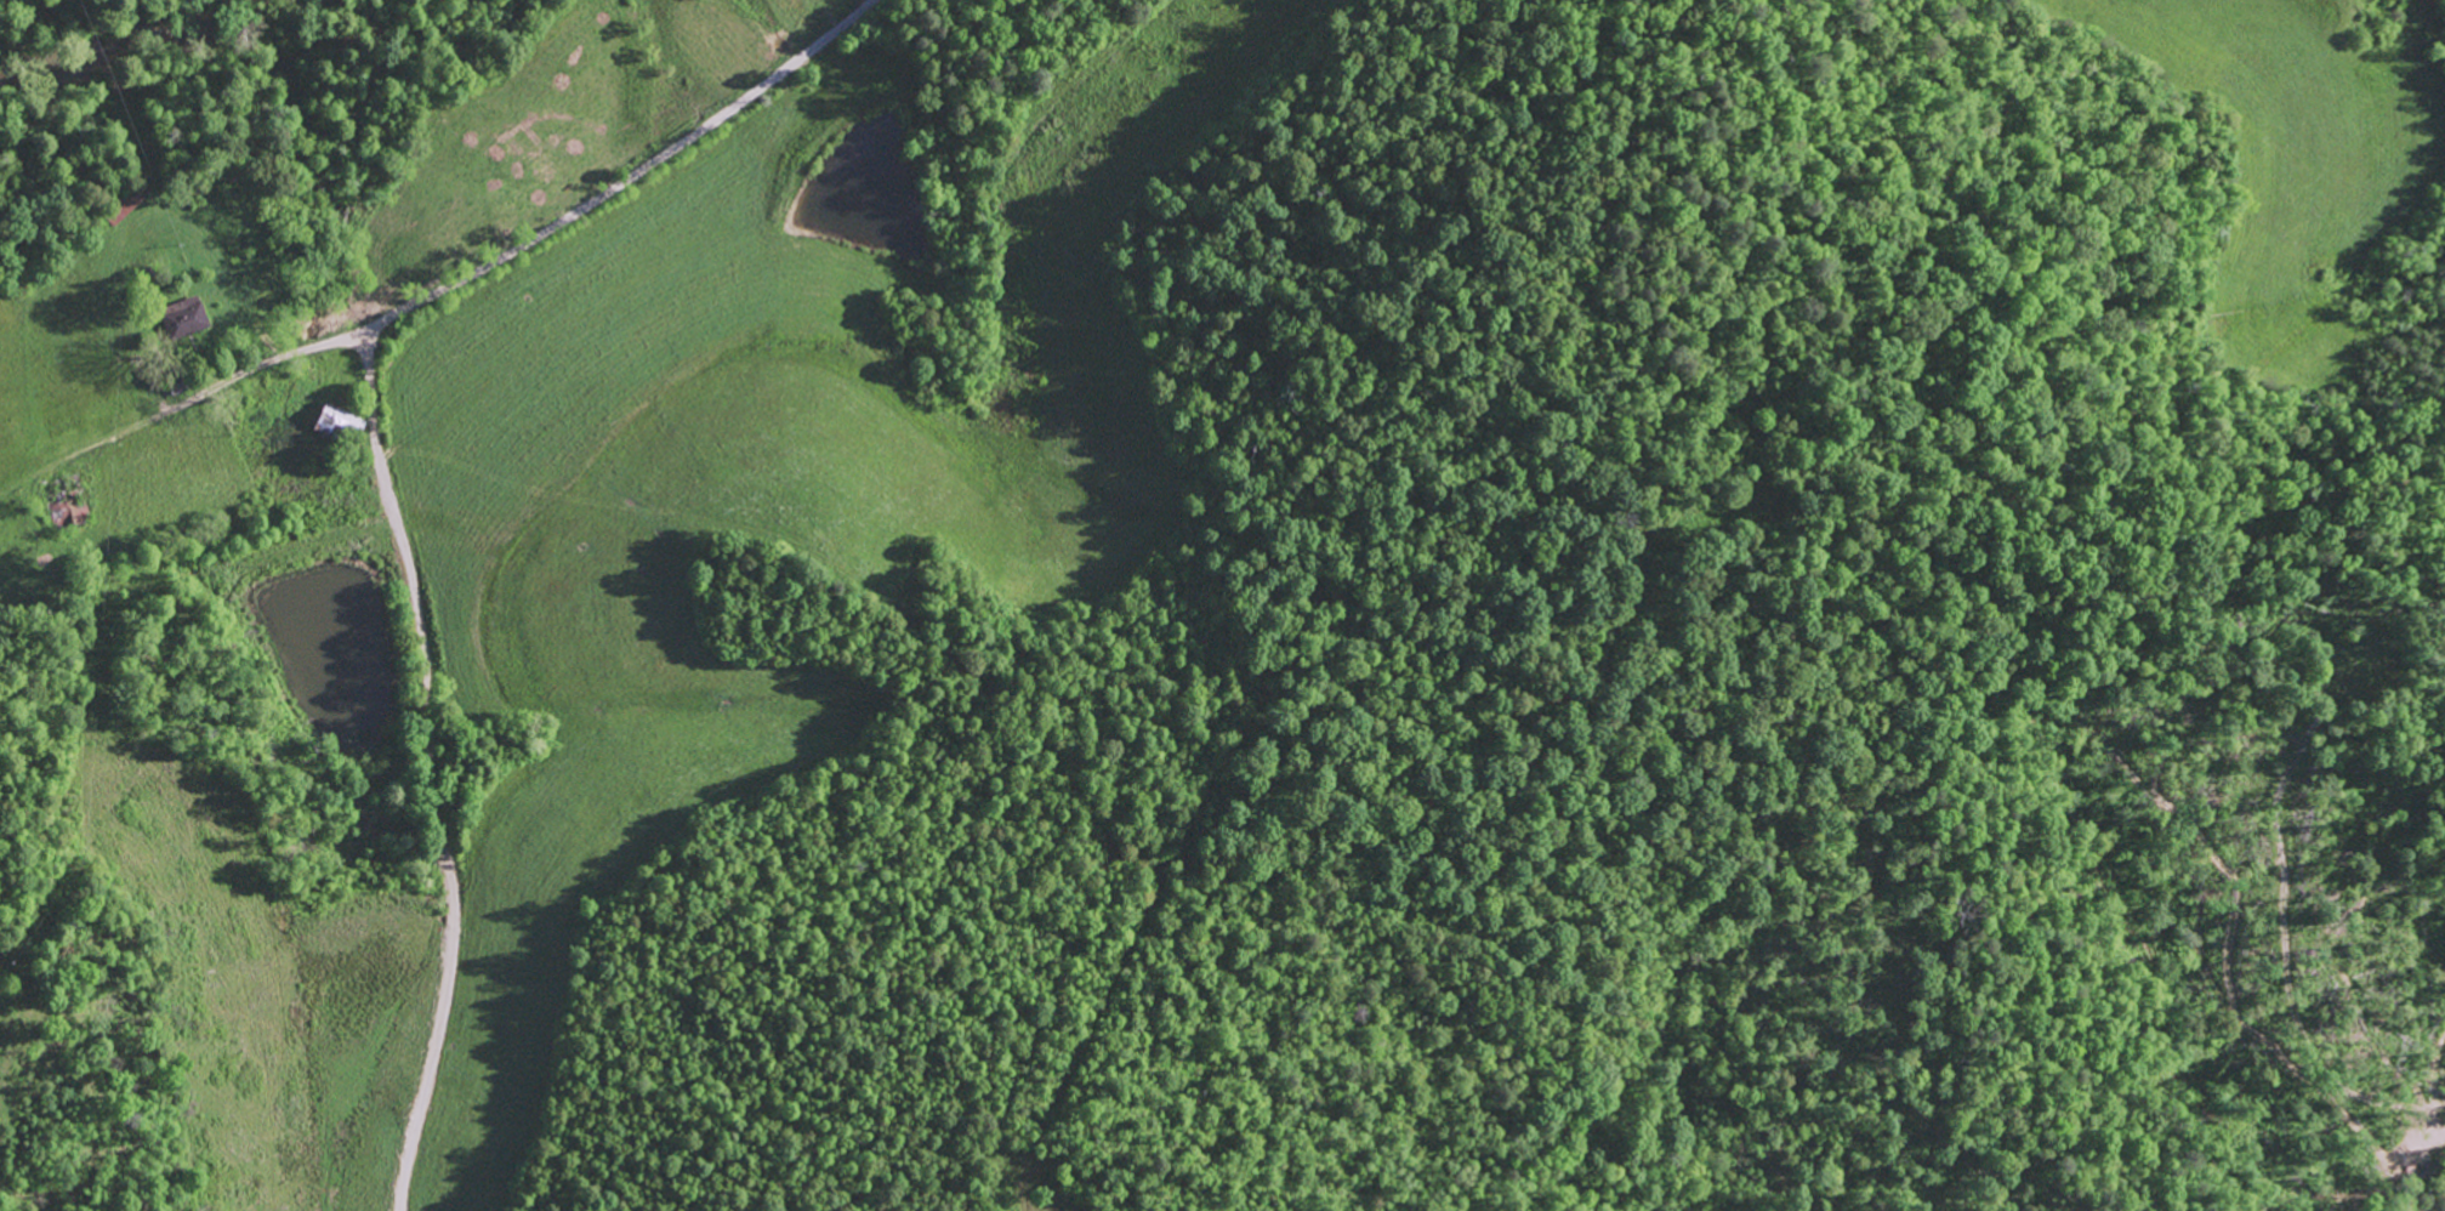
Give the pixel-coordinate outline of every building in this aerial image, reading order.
[(160,315),(164,337),(205,329),(200,306),(160,315)]
